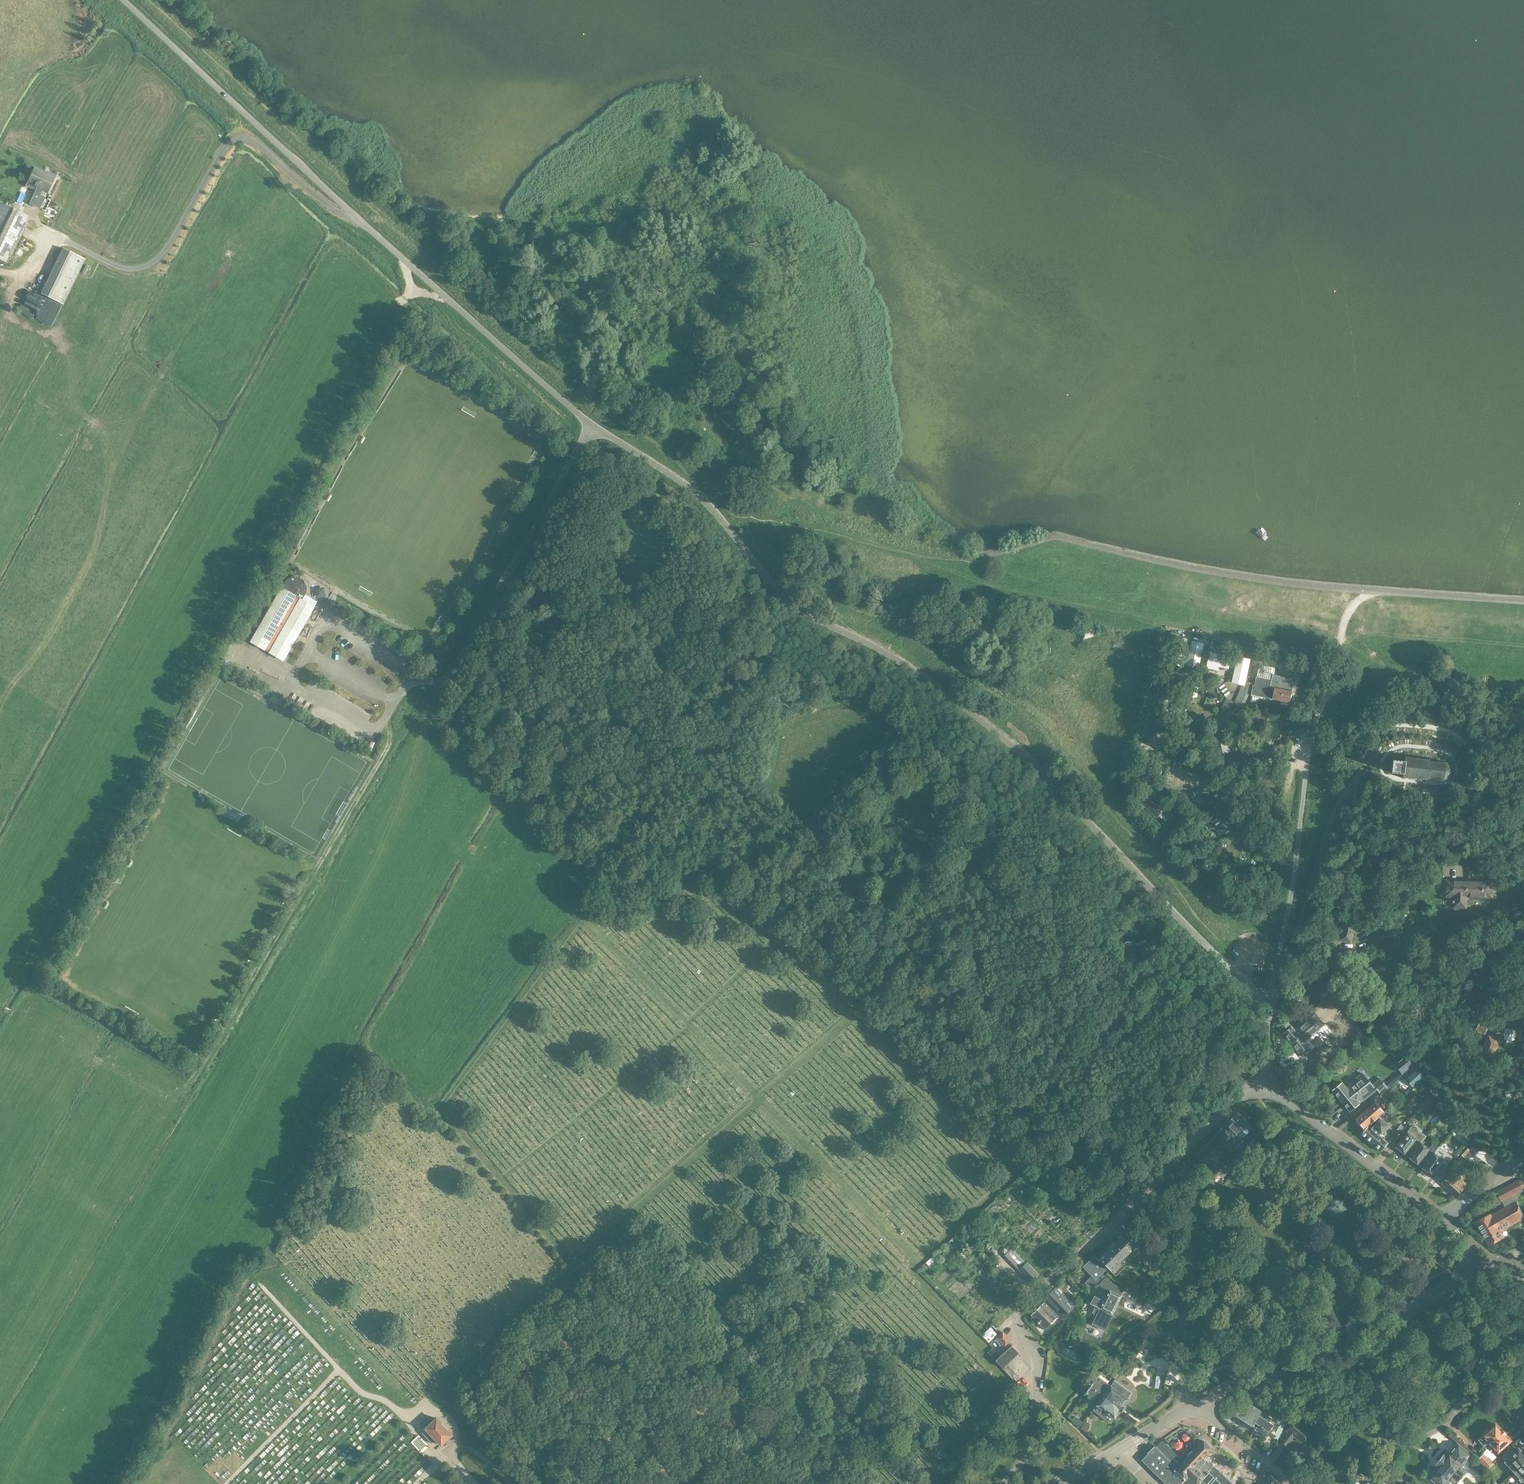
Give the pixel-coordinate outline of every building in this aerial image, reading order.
[(46,174),(34,168),(25,186),(31,188),(33,186),(37,188),(32,197),(37,200),(42,190),(47,192),(55,176),(47,172),(46,174)] [(0,203),(0,260),(7,263),(29,217),(0,203)] [(229,260),(235,251),(228,247),(222,256),(229,260)] [(37,292),(60,304),(83,260),(60,248),(37,292)] [(251,642),(284,661),(315,607),(302,599),(306,594),(306,593),(306,591),(307,590),(307,589),(307,587),(306,586),(306,585),(306,584),(305,582),(304,581),(303,580),(302,580),(301,579),(300,578),(299,578),(297,578),(296,577),(295,577),(293,578),(292,578),(291,578),(290,579),(289,580),(288,580),(287,581),(286,583),(283,588),(282,588),(251,642)] [(766,618),(752,619),(754,630),(767,628),(766,618)] [(241,636),(243,637),(249,640),(255,630),(248,625),(241,636)] [(1094,627),(1080,630),(1083,640),(1097,636),(1094,627)] [(1179,639),(1173,665),(1179,666),(1185,640),(1179,639)] [(1194,648),(1191,647),(1189,655),(1193,656),(1192,659),(1199,661),(1202,646),(1195,645),(1194,648)] [(1230,656),(1210,653),(1208,661),(1229,664),(1230,656)] [(1226,699),(1219,713),(1226,716),(1228,712),(1239,717),(1254,684),(1246,682),(1250,663),(1243,661),(1240,675),(1235,674),(1232,686),(1238,687),(1239,682),(1241,682),(1241,685),(1242,685),(1234,703),(1226,699)] [(1196,668),(1185,666),(1184,672),(1194,675),(1196,668)] [(1182,675),(1170,667),(1165,674),(1177,683),(1182,675)] [(1210,675),(1208,678),(1220,686),(1224,681),(1216,675),(1214,677),(1210,675)] [(1294,679),(1273,675),(1270,688),(1256,684),(1253,690),(1262,692),(1261,695),(1273,697),(1273,699),(1281,701),(1280,707),(1288,708),(1289,702),(1294,679)] [(1171,693),(1162,689),(1159,697),(1168,700),(1171,693)] [(1226,691),(1223,697),(1233,701),(1236,696),(1226,691)] [(1159,697),(1155,707),(1159,709),(1164,699),(1159,697)] [(1403,708),(1408,718),(1421,711),(1416,702),(1403,708)] [(1510,707),(1503,714),(1514,726),(1522,719),(1518,715),(1522,711),(1518,706),(1514,710),(1510,707)] [(1268,715),(1257,711),(1255,717),(1266,721),(1268,715)] [(1164,722),(1152,717),(1143,742),(1152,745),(1158,727),(1162,728),(1164,722)] [(1264,722),(1257,720),(1255,726),(1261,729),(1264,722)] [(1227,727),(1214,721),(1209,729),(1223,735),(1227,727)] [(1205,735),(1197,747),(1201,750),(1209,738),(1205,735)] [(1392,760),(1392,768),(1391,773),(1403,774),(1403,777),(1429,779),(1429,778),(1442,779),(1450,776),(1451,768),(1443,763),(1431,762),(1431,761),(1405,758),(1405,761),(1392,760)] [(1154,767),(1140,764),(1138,772),(1152,776),(1154,767)] [(1266,772),(1262,786),(1274,789),(1278,775),(1266,772)] [(1274,795),(1254,783),(1250,789),(1271,801),(1274,795)] [(1227,784),(1220,791),(1238,807),(1245,799),(1227,784)] [(1161,813),(1139,792),(1133,799),(1155,820),(1161,813)] [(1222,815),(1229,813),(1225,801),(1218,803),(1222,815)] [(1188,823),(1183,818),(1178,823),(1183,828),(1188,823)] [(1214,851),(1211,849),(1205,855),(1209,859),(1212,855),(1216,859),(1216,858),(1221,862),(1224,859),(1214,850),(1214,851)] [(1412,870),(1404,874),(1409,883),(1416,878),(1415,876),(1419,874),(1417,870),(1413,872),(1412,870)] [(1460,881),(1445,880),(1445,897),(1453,897),(1453,901),(1452,900),(1452,903),(1453,903),(1453,907),(1466,908),(1466,896),(1470,897),(1472,897),(1473,899),(1481,899),(1481,897),(1492,898),(1493,882),(1479,881),(1479,882),(1475,882),(1475,881),(1466,881),(1466,883),(1460,882),(1460,881)] [(1355,923),(1344,921),(1340,940),(1351,943),(1355,923)] [(1301,1006),(1309,1000),(1305,995),(1297,1001),(1301,1006)] [(1318,1018),(1315,1014),(1294,1031),(1291,1028),(1287,1024),(1281,1029),(1284,1033),(1284,1034),(1303,1056),(1309,1051),(1306,1046),(1303,1042),(1323,1025),(1320,1021),(1318,1023),(1315,1020),(1318,1018)] [(1481,1022),(1476,1031),(1485,1036),(1490,1027),(1481,1022)] [(1489,1036),(1479,1054),(1491,1060),(1501,1043),(1489,1036)] [(1402,1074),(1412,1066),(1404,1056),(1394,1065),(1402,1074)] [(1412,1089),(1426,1077),(1417,1067),(1404,1079),(1412,1089)] [(1333,1091),(1349,1111),(1376,1089),(1380,1093),(1387,1087),(1380,1078),(1371,1085),(1362,1073),(1345,1087),(1342,1084),(1333,1091)] [(1430,1093),(1423,1102),(1428,1106),(1435,1097),(1430,1093)] [(1412,1094),(1404,1103),(1409,1107),(1417,1098),(1412,1094)] [(1383,1112),(1383,1111),(1379,1107),(1375,1102),(1369,1107),(1356,1118),(1357,1120),(1357,1122),(1359,1125),(1362,1125),(1365,1129),(1368,1125),(1383,1112)] [(1457,1115),(1449,1108),(1443,1116),(1451,1122),(1457,1115)] [(1239,1139),(1239,1140),(1252,1127),(1238,1112),(1225,1125),(1239,1139)] [(1368,1125),(1365,1129),(1366,1129),(1361,1134),(1371,1143),(1378,1134),(1380,1132),(1381,1133),(1389,1124),(1380,1116),(1372,1125),(1373,1126),(1371,1128),(1368,1125)] [(1225,1164),(1229,1160),(1243,1146),(1238,1142),(1234,1146),(1233,1145),(1239,1139),(1225,1125),(1217,1133),(1214,1130),(1197,1147),(1201,1151),(1196,1156),(1215,1175),(1222,1168),(1223,1169),(1226,1165),(1225,1164)] [(1407,1131),(1395,1146),(1404,1153),(1407,1149),(1412,1153),(1420,1142),(1425,1136),(1412,1126),(1407,1131)] [(1378,1134),(1371,1143),(1381,1151),(1387,1142),(1378,1134)] [(1470,1142),(1478,1151),(1482,1148),(1475,1138),(1470,1142)] [(1420,1142),(1412,1153),(1408,1157),(1417,1164),(1421,1160),(1425,1163),(1434,1152),(1437,1148),(1433,1145),(1430,1149),(1421,1142),(1421,1143),(1420,1142)] [(1478,1151),(1470,1142),(1466,1146),(1474,1155),(1478,1151)] [(1434,1152),(1425,1163),(1421,1168),(1430,1175),(1434,1170),(1439,1174),(1452,1156),(1439,1146),(1437,1148),(1434,1152)] [(1465,1147),(1459,1153),(1463,1158),(1469,1151),(1465,1147)] [(1484,1176),(1491,1168),(1486,1163),(1478,1171),(1484,1176)] [(1456,1197),(1467,1184),(1457,1175),(1453,1180),(1448,1176),(1441,1183),(1456,1197)] [(1490,1245),(1504,1237),(1501,1231),(1523,1218),(1523,1215),(1516,1202),(1515,1202),(1511,1196),(1523,1189),(1522,1187),(1523,1186),(1523,1178),(1519,1180),(1497,1192),(1502,1201),(1503,1200),(1507,1207),(1491,1215),(1477,1222),(1490,1245)] [(1032,1185),(1025,1191),(1034,1201),(1041,1195),(1032,1185)] [(999,1215),(992,1221),(1000,1231),(1008,1225),(999,1215)] [(1120,1238),(1118,1240),(1117,1241),(1115,1240),(1113,1241),(1127,1255),(1140,1242),(1126,1228),(1118,1236),(1120,1238)] [(1100,1258),(1101,1259),(1109,1267),(1105,1270),(1109,1273),(1112,1270),(1116,1275),(1124,1267),(1120,1262),(1127,1255),(1113,1241),(1110,1244),(1112,1246),(1100,1258)] [(963,1246),(956,1251),(965,1262),(972,1256),(963,1246)] [(1031,1282),(1037,1275),(1012,1248),(1004,1255),(1019,1270),(1031,1282)] [(1095,1257),(1089,1262),(1084,1267),(1096,1279),(1105,1270),(1109,1267),(1101,1259),(1098,1261),(1095,1257)] [(1121,1296),(1124,1290),(1104,1280),(1098,1286),(1109,1292),(1107,1296),(1104,1295),(1102,1300),(1094,1296),(1091,1303),(1096,1306),(1093,1313),(1097,1315),(1093,1324),(1105,1331),(1113,1315),(1112,1314),(1121,1296)] [(1045,1300),(1046,1301),(1059,1315),(1063,1318),(1074,1307),(1056,1289),(1045,1300)] [(1046,1328),(1059,1315),(1046,1301),(1032,1315),(1046,1328)] [(989,1332),(979,1342),(986,1350),(997,1340),(989,1332)] [(1003,1332),(998,1337),(1005,1344),(1010,1339),(1003,1332)] [(1057,1345),(1061,1348),(1067,1341),(1064,1338),(1057,1345)] [(996,1360),(1002,1367),(1016,1382),(1031,1367),(1018,1354),(1019,1353),(1012,1345),(996,1360)] [(1098,1377),(1092,1385),(1104,1394),(1111,1386),(1098,1377)] [(1104,1394),(1092,1385),(1084,1395),(1097,1404),(1104,1394)] [(1104,1394),(1108,1397),(1124,1409),(1126,1407),(1125,1406),(1130,1399),(1129,1398),(1131,1395),(1120,1387),(1118,1390),(1111,1385),(1111,1386),(1104,1394)] [(1124,1409),(1108,1397),(1104,1394),(1097,1404),(1097,1405),(1104,1410),(1101,1413),(1112,1421),(1115,1417),(1116,1418),(1121,1411),(1122,1412),(1124,1409)] [(1255,1423),(1260,1415),(1259,1414),(1261,1411),(1254,1406),(1257,1401),(1249,1396),(1234,1420),(1249,1429),(1254,1422),(1255,1423)] [(1255,1423),(1256,1423),(1259,1425),(1255,1430),(1265,1436),(1273,1424),(1270,1421),(1272,1418),(1264,1412),(1262,1416),(1261,1415),(1260,1415),(1255,1423)] [(1072,1420),(1079,1426),(1082,1422),(1074,1416),(1072,1420)] [(435,1440),(441,1446),(444,1444),(451,1438),(451,1437),(453,1435),(438,1418),(435,1420),(434,1419),(427,1426),(428,1427),(421,1433),(431,1443),(435,1440)] [(1285,1437),(1290,1440),(1294,1436),(1302,1442),(1311,1431),(1295,1419),(1287,1430),(1289,1432),(1285,1437)] [(1090,1424),(1086,1421),(1081,1428),(1086,1432),(1089,1429),(1090,1424)] [(1498,1452),(1511,1440),(1495,1423),(1482,1435),(1483,1436),(1479,1440),(1484,1446),(1488,1442),(1498,1452)] [(1272,1431),(1270,1436),(1278,1439),(1283,1428),(1279,1426),(1275,1433),(1272,1431)] [(1016,1439),(1008,1428),(1001,1434),(1009,1445),(1016,1439)] [(1167,1483),(1169,1481),(1172,1483),(1181,1483),(1221,1483),(1208,1471),(1212,1466),(1203,1457),(1211,1448),(1204,1440),(1176,1468),(1154,1446),(1148,1452),(1149,1453),(1143,1460),(1167,1483)] [(411,1448),(420,1458),(428,1451),(418,1441),(411,1448)] [(1454,1450),(1448,1457),(1445,1454),(1439,1461),(1441,1463),(1429,1477),(1438,1483),(1445,1483),(1469,1455),(1458,1445),(1454,1450)] [(1513,1472),(1523,1462),(1523,1453),(1519,1448),(1511,1455),(1508,1452),(1499,1460),(1502,1463),(1504,1462),(1513,1472)] [(1493,1464),(1484,1454),(1478,1459),(1487,1469),(1493,1464)] [(991,1468),(982,1457),(975,1463),(983,1474),(991,1468)] [(1513,1472),(1522,1482),(1520,1483),(1521,1483),(1523,1483),(1523,1462),(1513,1472)] [(1277,1483),(1278,1483),(1269,1475),(1261,1483),(1277,1483)]
